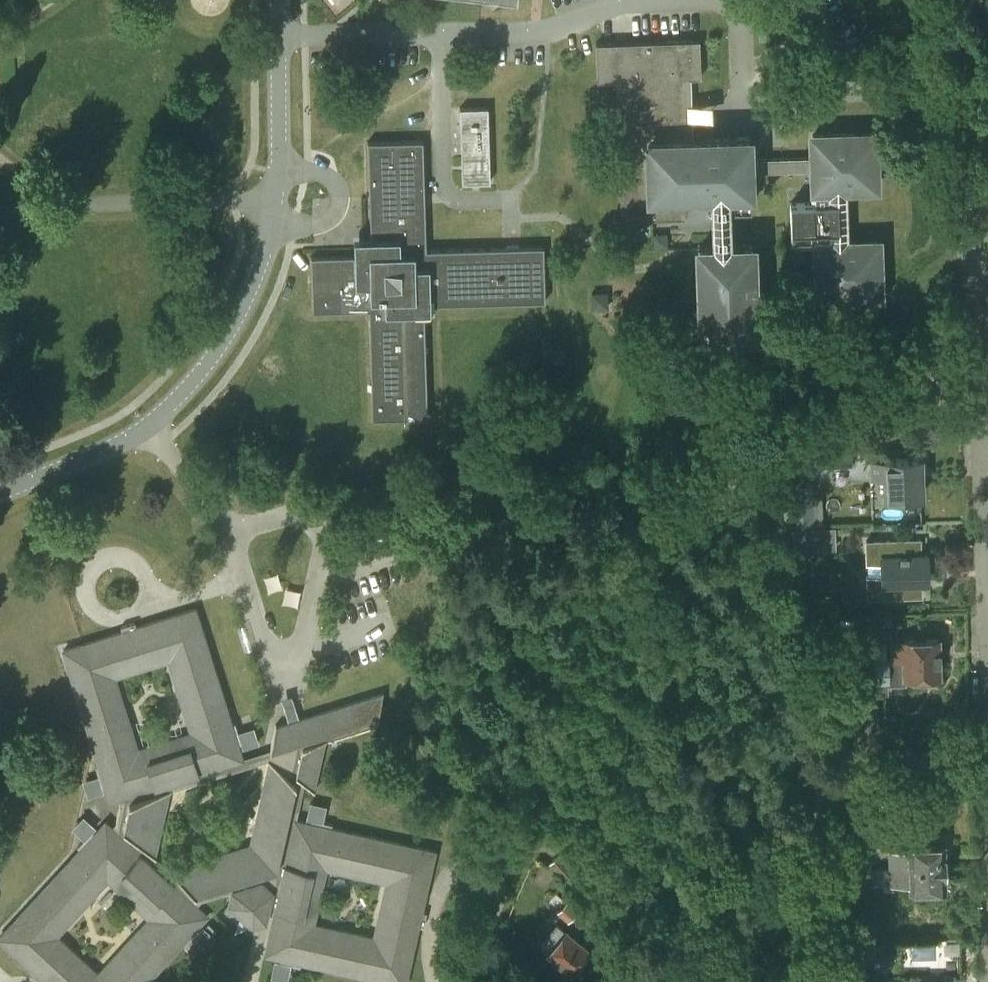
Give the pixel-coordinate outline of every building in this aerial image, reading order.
[(816,243),(817,296),(880,294),(879,264),(884,264),(883,248),(882,248),(882,249),(878,249),(878,241),(847,242),(846,188),(876,187),(876,179),(880,178),(880,179),(881,179),(880,163),(875,163),(874,133),(812,135),(813,158),(749,160),(748,137),(693,139),(692,117),(697,116),(697,105),(692,105),(691,77),(701,77),(700,39),(596,43),(597,80),(616,80),(621,219),(685,217),(684,193),(711,192),(713,246),(698,247),(701,334),(755,332),(752,245),(729,246),(727,192),(750,191),(749,171),(813,169),(814,189),(790,190),(790,227),(808,227),(809,243),(816,243)] [(460,108),(461,129),(489,128),(488,107),(460,108)] [(368,142),(371,243),(360,255),(311,256),(313,311),(369,310),(372,419),(427,417),(424,311),(430,310),(430,305),(545,301),(544,246),(426,249),(423,140),(368,142)] [(462,156),(462,182),(490,182),(490,156),(462,156)] [(814,453),(814,467),(852,465),(852,452),(814,453)] [(873,475),(884,474),(885,496),(921,495),(921,477),(920,477),(919,457),(884,458),(884,459),(872,459),(873,475)] [(788,484),(790,524),(813,524),(812,483),(788,484)] [(834,526),(792,528),(793,549),(835,548),(834,526)] [(920,539),(866,541),(867,575),(881,574),(882,591),(909,590),(908,581),(922,581),(927,581),(926,552),(920,553),(920,539)] [(115,607),(116,611),(130,607),(129,602),(115,607)] [(423,927),(427,913),(421,911),(422,910),(435,851),(331,828),(332,824),(321,822),(311,819),(310,823),(296,820),(305,783),(314,792),(315,790),(313,789),(323,741),(376,725),(383,691),(382,692),(382,694),(276,726),(277,724),(276,724),(270,749),(242,758),(237,744),(241,743),(238,731),(235,722),(231,723),(195,609),(136,627),(135,622),(121,626),(122,631),(64,650),(99,765),(95,766),(99,776),(102,786),(106,785),(110,800),(118,798),(120,805),(116,822),(111,827),(106,822),(95,833),(92,831),(85,838),(77,846),(80,849),(0,936),(0,939),(44,980),(42,981),(146,981),(182,943),(185,946),(193,937),(199,930),(196,927),(207,916),(196,906),(202,901),(232,891),(229,904),(252,925),(265,921),(267,913),(274,914),(265,954),(280,958),(279,962),(289,964),(300,966),(301,962),(388,981),(406,981),(418,926),(423,927)] [(859,660),(858,660),(858,662),(859,662),(860,681),(858,681),(859,684),(861,684),(861,695),(864,694),(878,694),(878,683),(888,683),(906,682),(906,677),(909,677),(909,681),(921,681),(921,676),(940,676),(939,639),(903,640),(903,642),(892,642),(893,659),(885,659),(885,642),(858,643),(859,660)] [(861,702),(861,710),(862,731),(879,731),(878,702),(861,702)] [(238,731),(241,743),(243,747),(258,742),(253,726),(238,731)] [(102,786),(99,776),(84,781),(89,797),(104,792),(102,786)] [(311,819),(321,822),(325,806),(309,802),(305,818),(311,819)] [(73,827),(85,838),(92,831),(96,826),(84,815),(73,827)] [(909,851),(889,852),(889,868),(945,866),(944,844),(909,845),(909,851)] [(550,863),(566,882),(575,873),(559,855),(550,863)] [(862,856),(844,857),(845,869),(871,868),(870,856),(862,856)] [(889,868),(871,868),(871,883),(871,885),(890,884),(910,884),(910,889),(946,888),(945,866),(889,868)] [(871,868),(845,869),(845,884),(856,883),(871,883),(871,868)] [(546,903),(568,922),(577,911),(566,902),(569,898),(559,889),(546,903)] [(539,945),(547,952),(547,953),(570,972),(588,949),(565,930),(565,931),(557,924),(539,945)] [(204,925),(199,930),(193,937),(204,948),(215,936),(204,925)] [(286,980),(289,964),(279,962),(273,960),(270,976),(286,980)]
